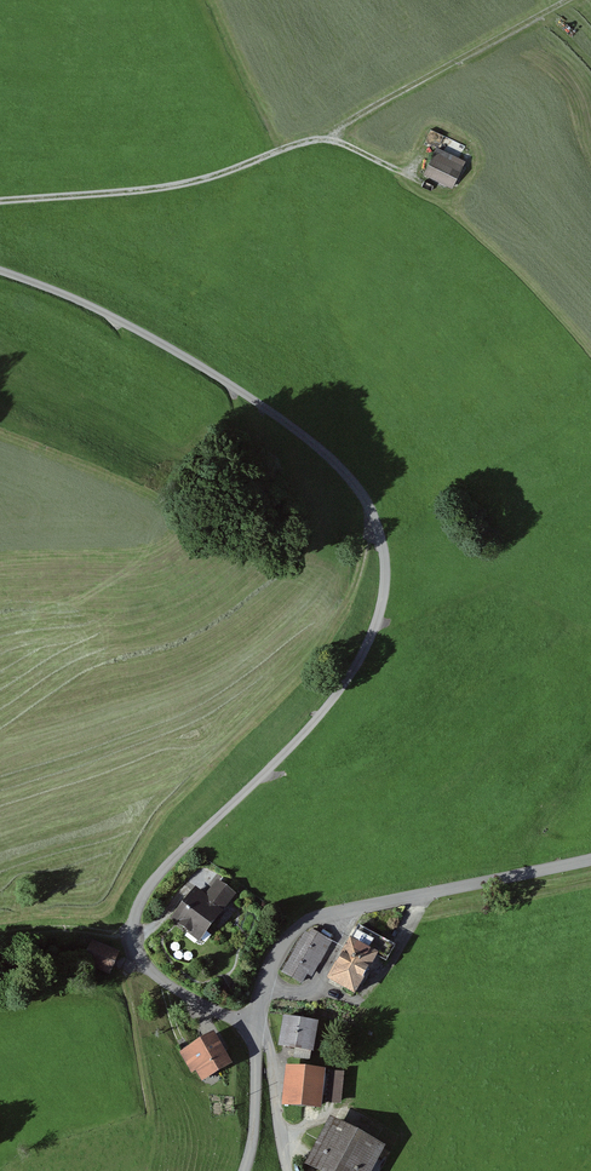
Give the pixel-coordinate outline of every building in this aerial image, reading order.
[(459,162),(437,152),(427,173),(449,184),(459,162)] [(205,900),(194,890),(170,920),(195,940),(229,898),(215,887),(205,900)] [(320,945),(306,936),(285,972),(300,980),(320,945)] [(84,968),(114,977),(121,952),(91,943),(84,968)] [(367,959),(345,946),(327,978),(350,990),(367,959)] [(312,1026),(284,1022),(279,1046),(308,1050),(312,1026)] [(222,1065),(207,1038),(186,1050),(201,1076),(222,1065)] [(314,1073),(290,1071),(286,1104),(310,1107),(314,1073)] [(307,1166),(316,1170),(362,1170),(374,1149),(329,1125),(307,1166)]
